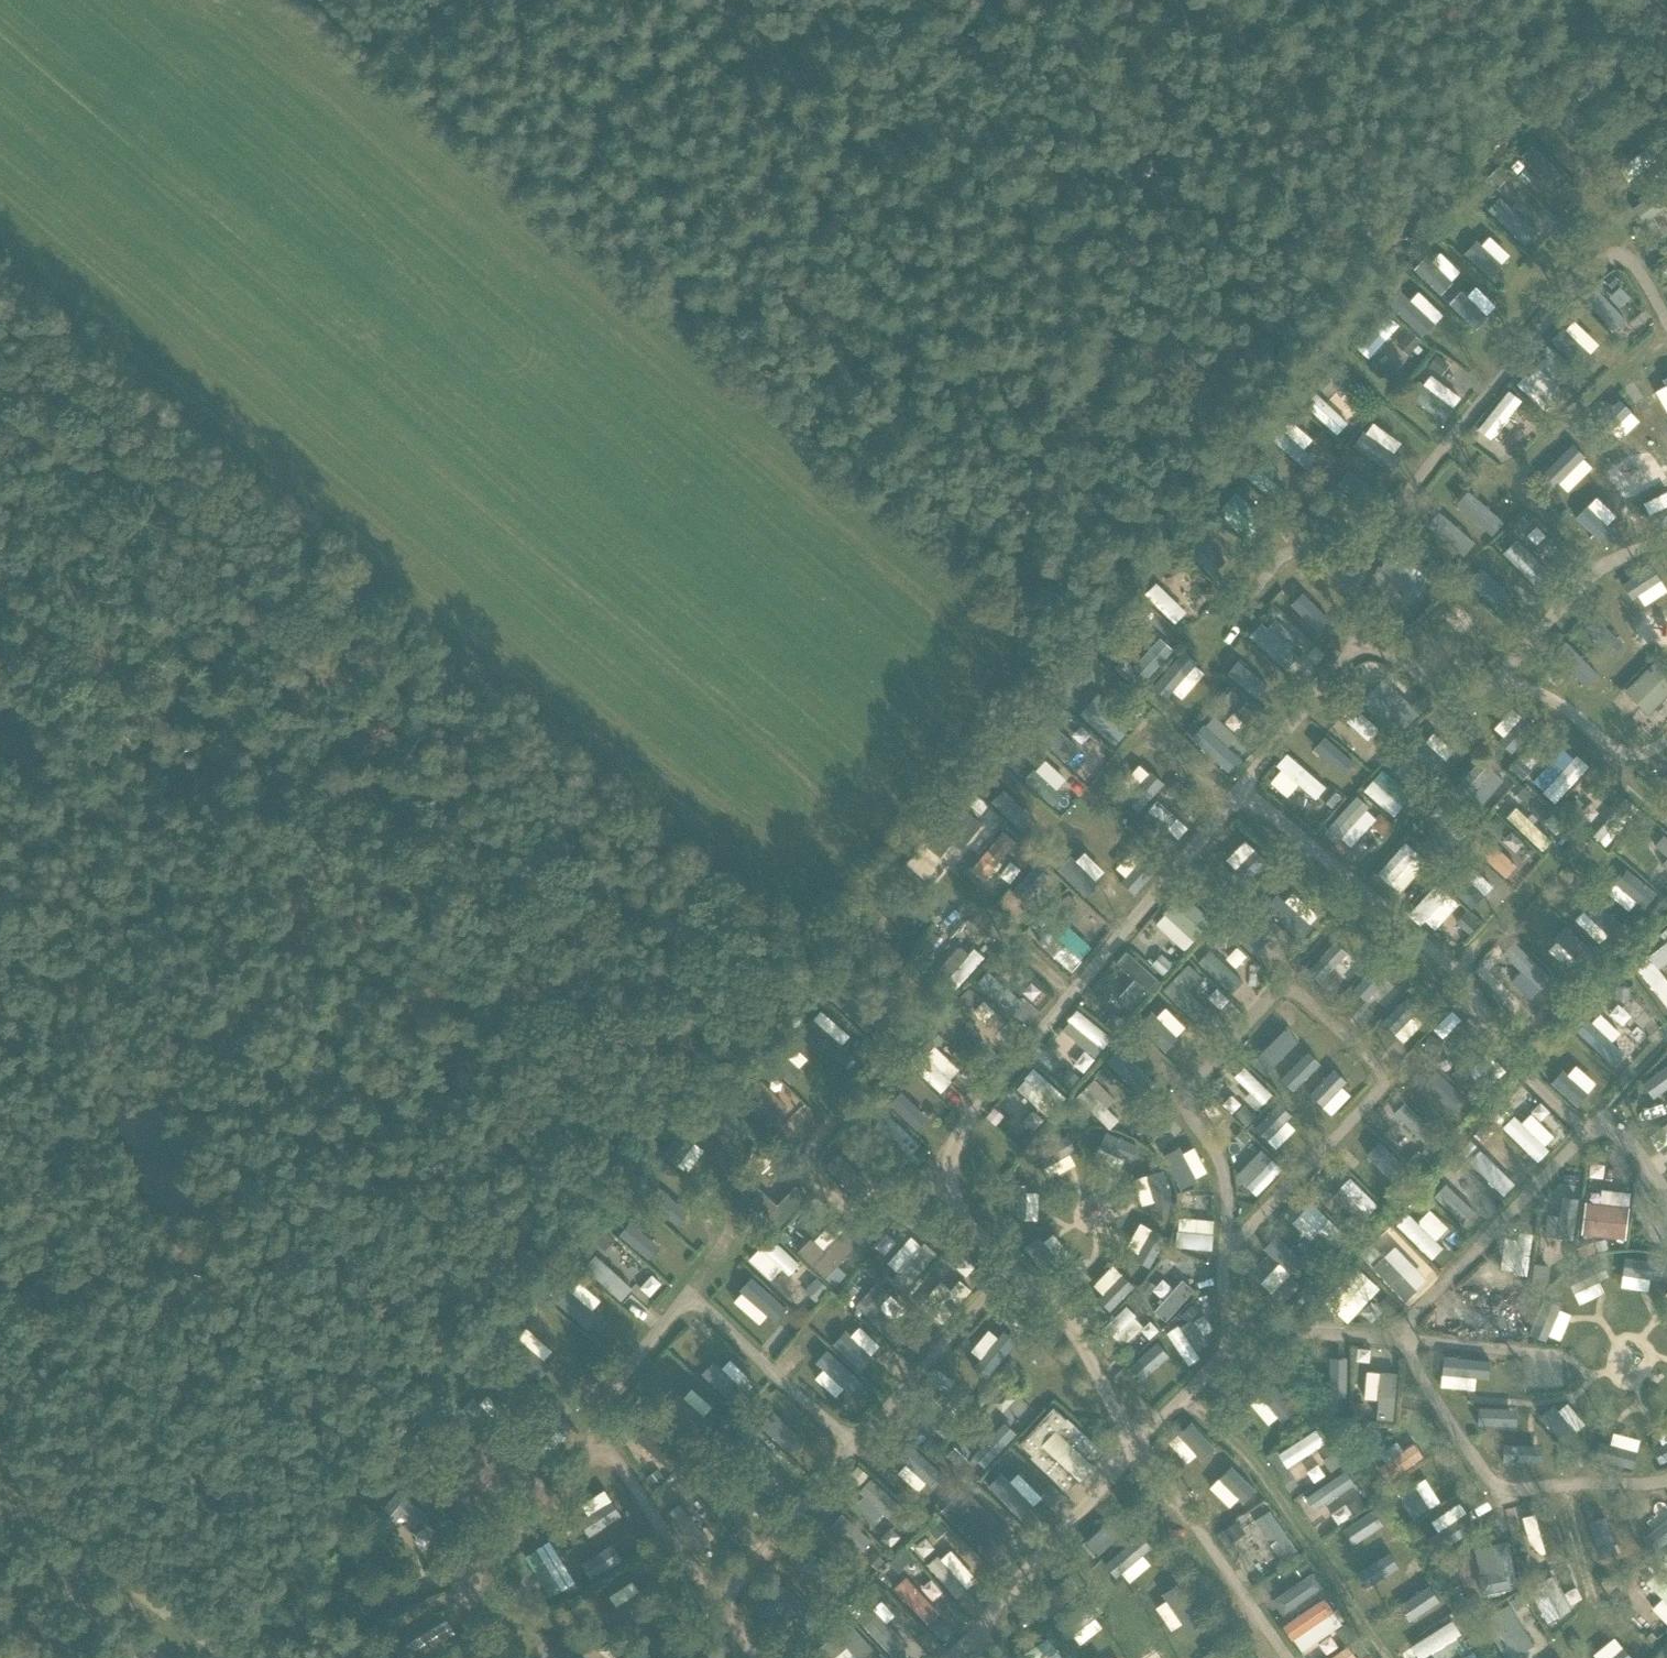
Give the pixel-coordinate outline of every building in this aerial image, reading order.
[(1539,151),(1528,163),(1565,198),(1576,186),(1539,151)] [(1500,196),(1487,209),(1525,245),(1537,232),(1500,196)] [(1474,235),(1460,248),(1491,280),(1505,267),(1474,235)] [(1422,277),(1439,294),(1453,280),(1436,263),(1422,277)] [(1611,274),(1604,281),(1611,288),(1619,281),(1611,274)] [(1473,329),(1489,314),(1464,288),(1448,303),(1473,329)] [(1614,330),(1628,318),(1604,292),(1590,304),(1614,330)] [(1401,314),(1449,359),(1461,346),(1413,301),(1401,314)] [(1369,357),(1399,324),(1387,314),(1357,347),(1369,357)] [(1569,361),(1589,341),(1570,321),(1550,341),(1569,361)] [(1437,356),(1429,366),(1437,373),(1445,363),(1437,356)] [(1536,364),(1517,386),(1537,405),(1557,383),(1536,364)] [(1451,418),(1460,388),(1426,378),(1418,408),(1451,418)] [(1640,402),(1651,421),(1666,411),(1666,385),(1640,402)] [(1335,434),(1358,410),(1335,388),(1312,411),(1335,434)] [(1478,427),(1493,439),(1523,400),(1508,389),(1478,427)] [(1526,405),(1520,412),(1530,421),(1536,414),(1526,405)] [(1395,474),(1424,447),(1386,407),(1357,433),(1395,474)] [(1656,422),(1666,446),(1666,417),(1656,422)] [(1273,441),(1305,470),(1316,458),(1304,448),(1313,439),(1293,420),(1273,441)] [(1635,430),(1659,470),(1666,465),(1666,458),(1646,424),(1635,430)] [(1262,441),(1257,448),(1265,455),(1270,449),(1271,448),(1262,441)] [(1548,467),(1568,489),(1590,468),(1570,447),(1548,467)] [(1352,462),(1335,483),(1357,500),(1374,480),(1352,462)] [(1607,469),(1573,506),(1585,517),(1620,480),(1607,469)] [(1666,502),(1666,486),(1661,479),(1625,508),(1638,525),(1666,502)] [(1240,483),(1234,490),(1243,497),(1249,490),(1240,483)] [(1468,487),(1453,503),(1491,536),(1505,521),(1468,487)] [(1333,488),(1326,497),(1335,504),(1342,495),(1333,488)] [(1439,513),(1428,529),(1466,555),(1477,539),(1439,513)] [(1523,516),(1513,526),(1519,532),(1529,522),(1523,516)] [(1192,553),(1212,579),(1234,562),(1214,536),(1192,553)] [(1518,538),(1503,552),(1535,587),(1550,573),(1518,538)] [(1658,568),(1644,580),(1666,608),(1666,578),(1658,568)] [(1503,617),(1525,596),(1498,569),(1477,589),(1503,617)] [(1276,602),(1314,637),(1335,614),(1297,579),(1276,602)] [(1144,593),(1175,623),(1187,611),(1156,581),(1144,593)] [(1212,586),(1207,591),(1207,597),(1212,602),(1219,594),(1212,586)] [(1139,602),(1133,609),(1143,617),(1149,611),(1139,602)] [(1271,607),(1264,614),(1268,618),(1274,618),(1278,613),(1271,607)] [(1629,660),(1645,643),(1616,615),(1600,632),(1629,660)] [(1156,634),(1128,677),(1144,687),(1172,644),(1156,634)] [(1187,679),(1202,661),(1188,649),(1150,693),(1172,711),(1195,685),(1187,679)] [(1258,703),(1271,689),(1234,655),(1221,669),(1258,703)] [(1587,686),(1601,673),(1584,657),(1571,670),(1587,686)] [(1626,691),(1653,713),(1666,696),(1666,668),(1655,658),(1626,691)] [(1387,682),(1366,704),(1392,729),(1413,707),(1387,682)] [(1420,697),(1412,705),(1421,714),(1429,705),(1420,697)] [(1365,741),(1378,727),(1347,698),(1334,712),(1365,741)] [(1052,700),(1043,710),(1051,717),(1060,707),(1052,700)] [(1114,745),(1126,732),(1092,700),(1080,714),(1114,745)] [(1505,753),(1523,722),(1494,705),(1475,736),(1505,753)] [(1211,758),(1235,736),(1214,714),(1190,736),(1211,758)] [(1088,732),(1078,745),(1058,729),(1047,744),(1067,760),(1072,753),(1089,767),(1105,746),(1088,732)] [(1437,765),(1449,754),(1428,731),(1416,742),(1437,765)] [(1384,736),(1377,744),(1387,753),(1394,744),(1384,736)] [(1313,761),(1329,776),(1337,768),(1356,786),(1368,773),(1332,740),(1313,761)] [(1553,803),(1588,767),(1566,745),(1531,781),(1553,803)] [(1314,801),(1327,786),(1290,752),(1266,778),(1288,797),(1298,786),(1314,801)] [(1049,801),(1069,781),(1046,758),(1026,778),(1049,801)] [(1383,768),(1362,790),(1392,817),(1413,795),(1383,768)] [(989,797),(1018,829),(1041,809),(1012,776),(989,797)] [(1519,783),(1512,790),(1521,799),(1528,791),(1519,783)] [(1328,790),(1322,796),(1332,805),(1338,799),(1328,790)] [(1356,794),(1323,831),(1338,845),(1371,807),(1356,794)] [(1159,799),(1136,821),(1147,832),(1158,821),(1175,839),(1187,827),(1159,799)] [(1569,799),(1562,807),(1571,815),(1578,807),(1569,799)] [(1516,805),(1505,817),(1542,852),(1553,841),(1516,805)] [(939,858),(952,842),(961,850),(982,824),(960,806),(927,848),(939,858)] [(1616,807),(1592,833),(1606,845),(1630,819),(1616,807)] [(1476,808),(1467,819),(1474,825),(1483,814),(1476,808)] [(1380,815),(1374,821),(1374,827),(1381,833),(1389,824),(1380,815)] [(1495,818),(1489,824),(1497,832),(1503,825),(1495,818)] [(1659,828),(1649,839),(1666,856),(1666,835),(1659,828)] [(1201,865),(1226,880),(1244,852),(1219,836),(1201,865)] [(1107,838),(1098,849),(1134,877),(1143,866),(1107,838)] [(1405,841),(1375,873),(1391,887),(1421,855),(1405,841)] [(1023,846),(1016,856),(1025,863),(1033,854),(1023,846)] [(1501,849),(1489,862),(1506,878),(1518,865),(1501,849)] [(1650,877),(1661,887),(1666,880),(1666,859),(1650,877)] [(1035,862),(1013,891),(1028,902),(1050,874),(1035,862)] [(1091,862),(1084,870),(1103,886),(1110,878),(1091,862)] [(1433,862),(1425,871),(1434,879),(1442,871),(1433,862)] [(1616,875),(1642,904),(1653,893),(1627,865),(1616,875)] [(906,873),(897,882),(903,888),(910,888),(916,882),(907,873),(906,873)] [(1477,913),(1488,902),(1467,880),(1455,891),(1477,913)] [(1411,914),(1433,932),(1459,902),(1437,884),(1411,914)] [(1294,938),(1317,916),(1289,888),(1267,909),(1294,938)] [(1181,895),(1164,914),(1193,941),(1211,921),(1181,895)] [(1583,905),(1613,941),(1624,931),(1595,895),(1583,905)] [(1068,896),(1058,905),(1065,911),(1074,902),(1068,896)] [(960,983),(986,954),(954,925),(962,916),(951,906),(938,921),(951,932),(930,956),(960,983)] [(1102,934),(1111,923),(1092,906),(1082,917),(1102,934)] [(1254,957),(1275,936),(1253,914),(1232,935),(1254,957)] [(1039,942),(1070,971),(1092,948),(1061,918),(1039,942)] [(1571,958),(1585,945),(1565,924),(1551,937),(1571,958)] [(1210,935),(1209,944),(1223,945),(1223,936),(1210,935)] [(1334,939),(1307,968),(1321,981),(1348,952),(1334,939)] [(1517,942),(1494,964),(1528,1001),(1552,979),(1517,942)] [(1666,962),(1666,942),(1648,956),(1647,955),(1634,965),(1666,1008),(1666,981),(1658,969),(1666,962)] [(1209,948),(1197,961),(1232,993),(1244,980),(1209,948)] [(1149,993),(1159,981),(1126,951),(1115,963),(1134,980),(1118,998),(1131,1010),(1147,992),(1149,993)] [(1163,957),(1154,967),(1162,974),(1171,964),(1163,957)] [(1374,964),(1353,992),(1365,1000),(1385,973),(1374,964)] [(1187,991),(1200,977),(1188,965),(1163,991),(1200,1027),(1212,1015),(1187,991)] [(1014,1016),(1026,1001),(988,969),(976,984),(1014,1016)] [(822,971),(810,983),(818,990),(830,979),(822,971)] [(1397,972),(1388,983),(1399,992),(1408,981),(1397,972)] [(848,986),(835,999),(864,1029),(877,1016),(848,986)] [(1560,986),(1551,996),(1560,1005),(1570,996),(1560,986)] [(1616,986),(1615,997),(1628,998),(1629,988),(1616,986)] [(969,989),(958,1000),(966,1008),(977,996),(969,989)] [(806,990),(796,1001),(804,1009),(815,997),(806,990)] [(1390,1032),(1419,1005),(1409,995),(1381,1022),(1390,1032)] [(1230,1002),(1220,1011),(1230,1021),(1239,1011),(1230,1002)] [(1622,1026),(1632,1015),(1616,1002),(1607,1013),(1622,1026)] [(1095,1057),(1112,1038),(1079,1008),(1062,1027),(1095,1057)] [(1612,1064),(1624,1051),(1612,1041),(1620,1032),(1597,1011),(1578,1033),(1612,1064)] [(1286,1025),(1299,1037),(1310,1026),(1297,1013),(1286,1025)] [(1111,1014),(1105,1024),(1118,1031),(1123,1021),(1111,1014)] [(1150,1034),(1169,1056),(1182,1043),(1163,1022),(1150,1034)] [(822,1024),(809,1037),(841,1068),(854,1055),(822,1024)] [(1253,1062),(1266,1074),(1299,1039),(1286,1027),(1253,1062)] [(1429,1036),(1425,1049),(1438,1053),(1442,1040),(1429,1036)] [(1568,1037),(1560,1048),(1575,1059),(1583,1048),(1568,1037)] [(1292,1080),(1303,1091),(1336,1056),(1325,1045),(1292,1080)] [(1136,1093),(1151,1079),(1120,1046),(1105,1060),(1136,1093)] [(938,1091),(960,1070),(936,1047),(915,1068),(938,1091)] [(1568,1056),(1548,1079),(1580,1107),(1600,1085),(1568,1056)] [(1466,1072),(1457,1081),(1474,1099),(1505,1071),(1496,1061),(1474,1081),(1466,1072)] [(1653,1110),(1666,1097),(1666,1065),(1665,1063),(1635,1091),(1653,1110)] [(1046,1115),(1065,1094),(1034,1066),(1016,1087),(1046,1115)] [(1245,1066),(1233,1078),(1259,1105),(1272,1093),(1245,1066)] [(1102,1067),(1094,1075),(1102,1083),(1110,1075),(1102,1067)] [(1068,1070),(1060,1080),(1069,1087),(1077,1078),(1068,1070)] [(1435,1112),(1453,1102),(1437,1073),(1419,1083),(1435,1112)] [(737,1076),(725,1088),(731,1095),(744,1083),(737,1076)] [(1107,1105),(1112,1101),(1096,1080),(1078,1095),(1106,1130),(1119,1120),(1107,1105)] [(1321,1129),(1342,1107),(1319,1086),(1299,1108),(1321,1129)] [(1392,1111),(1420,1140),(1430,1130),(1402,1101),(1392,1111)] [(1501,1107),(1492,1117),(1500,1125),(1510,1116),(1501,1107)] [(716,1173),(750,1129),(728,1112),(694,1155),(716,1173)] [(1502,1128),(1535,1159),(1557,1137),(1531,1112),(1521,1123),(1513,1116),(1502,1128)] [(1283,1158),(1295,1144),(1264,1118),(1252,1131),(1283,1158)] [(1232,1119),(1221,1128),(1228,1137),(1239,1128),(1232,1119)] [(1061,1136),(1074,1168),(1090,1161),(1077,1129),(1061,1136)] [(1377,1137),(1365,1148),(1391,1176),(1403,1165),(1377,1137)] [(1126,1167),(1144,1151),(1134,1140),(1116,1156),(1126,1167)] [(1470,1142),(1461,1152),(1467,1158),(1477,1148),(1470,1142)] [(1466,1160),(1502,1196),(1516,1181),(1480,1146),(1466,1160)] [(1257,1194),(1282,1168),(1261,1148),(1236,1174),(1257,1194)] [(826,1161),(846,1192),(863,1180),(842,1150),(826,1161)] [(1417,1153),(1409,1162),(1416,1169),(1424,1160),(1417,1153)] [(1454,1159),(1448,1166),(1454,1172),(1461,1165),(1454,1159)] [(1205,1166),(1174,1173),(1178,1188),(1209,1180),(1205,1166)] [(1352,1216),(1370,1197),(1349,1177),(1331,1196),(1352,1216)] [(1448,1181),(1434,1195),(1464,1225),(1477,1211),(1448,1181)] [(1561,1212),(1547,1212),(1546,1235),(1577,1236),(1579,1196),(1561,1195),(1561,1212)] [(1299,1213),(1325,1241),(1338,1230),(1312,1201),(1299,1213)] [(1625,1240),(1629,1207),(1584,1202),(1581,1235),(1625,1240)] [(1408,1211),(1396,1224),(1432,1259),(1444,1246),(1408,1211)] [(620,1213),(609,1227),(649,1258),(660,1245),(620,1213)] [(835,1216),(799,1250),(825,1277),(861,1242),(835,1216)] [(1213,1249),(1215,1218),(1177,1217),(1176,1247),(1213,1249)] [(1050,1223),(1022,1243),(1039,1266),(1067,1246),(1050,1223)] [(1161,1255),(1169,1232),(1146,1223),(1138,1246),(1161,1255)] [(603,1231),(594,1241),(604,1250),(613,1240),(603,1231)] [(887,1259),(899,1272),(891,1279),(901,1290),(937,1256),(915,1232),(887,1259)] [(1293,1266),(1299,1253),(1256,1232),(1250,1245),(1293,1266)] [(750,1260),(771,1279),(781,1268),(788,1275),(800,1262),(771,1236),(750,1260)] [(1526,1275),(1534,1244),(1508,1237),(1500,1268),(1526,1275)] [(1407,1300),(1429,1277),(1394,1244),(1372,1267),(1407,1300)] [(949,1248),(942,1257),(953,1265),(960,1256),(949,1248)] [(1318,1248),(1309,1257),(1318,1266),(1326,1257),(1318,1248)] [(621,1250),(609,1262),(633,1285),(645,1273),(621,1250)] [(872,1250),(865,1258),(875,1267),(882,1260),(872,1250)] [(1624,1276),(1663,1278),(1664,1259),(1625,1257),(1624,1276)] [(1533,1267),(1531,1287),(1537,1288),(1539,1277),(1548,1278),(1549,1269),(1533,1267)] [(1349,1322),(1380,1287),(1362,1271),(1331,1305),(1349,1322)] [(654,1273),(637,1289),(647,1299),(664,1283),(654,1273)] [(731,1301),(770,1332),(789,1308),(750,1277),(731,1301)] [(1165,1320),(1197,1290),(1186,1278),(1154,1308),(1165,1320)] [(850,1280),(839,1292),(848,1301),(858,1291),(855,1289),(857,1287),(850,1280)] [(876,1283),(855,1307),(897,1345),(907,1334),(878,1307),(889,1295),(876,1283)] [(629,1313),(615,1300),(611,1305),(590,1284),(583,1291),(607,1315),(600,1322),(610,1332),(629,1313)] [(552,1301),(593,1332),(604,1317),(564,1286),(552,1301)] [(1526,1339),(1527,1295),(1478,1293),(1477,1328),(1502,1328),(1502,1338),(1526,1339)] [(824,1328),(840,1304),(828,1295),(811,1320),(824,1328)] [(1139,1297),(1130,1303),(1136,1312),(1145,1306),(1139,1297)] [(1389,1297),(1380,1306),(1389,1315),(1398,1306),(1389,1297)] [(1120,1346),(1145,1326),(1127,1305),(1103,1324),(1120,1346)] [(1207,1345),(1191,1318),(1166,1333),(1183,1360),(1207,1345)] [(839,1322),(827,1335),(865,1370),(878,1357),(839,1322)] [(984,1377),(1023,1336),(1010,1323),(1003,1330),(993,1322),(961,1355),(984,1377)] [(715,1332),(695,1351),(725,1383),(730,1378),(736,1384),(751,1370),(715,1332)] [(1059,1353),(1041,1336),(1030,1348),(1048,1365),(1059,1353)] [(1144,1380),(1171,1355),(1157,1339),(1130,1365),(1144,1380)] [(1358,1358),(1385,1359),(1386,1349),(1358,1347),(1358,1358)] [(829,1402),(848,1382),(812,1349),(793,1369),(829,1402)] [(1476,1402),(1478,1355),(1444,1353),(1443,1387),(1458,1388),(1458,1401),(1476,1402)] [(1349,1396),(1348,1355),(1331,1356),(1332,1397),(1349,1396)] [(1365,1369),(1365,1398),(1378,1398),(1378,1418),(1396,1419),(1397,1370),(1365,1369)] [(1525,1426),(1523,1376),(1506,1376),(1507,1391),(1479,1392),(1480,1415),(1497,1415),(1497,1427),(1525,1426)] [(1252,1426),(1288,1392),(1275,1378),(1239,1411),(1252,1426)] [(1553,1402),(1539,1416),(1565,1442),(1579,1428),(1553,1402)] [(1353,1404),(1352,1416),(1362,1417),(1363,1405),(1353,1404)] [(766,1429),(800,1464),(823,1441),(789,1406),(766,1429)] [(1103,1452),(1067,1419),(1066,1420),(1053,1408),(1019,1444),(1032,1456),(1030,1458),(1067,1492),(1078,1479),(1080,1481),(1094,1466),(1092,1464),(1103,1452)] [(691,1445),(658,1416),(637,1440),(670,1469),(691,1445)] [(972,1455),(987,1467),(1017,1431),(1002,1418),(972,1455)] [(742,1422),(731,1434),(737,1440),(738,1440),(749,1428),(742,1422)] [(1285,1465),(1327,1446),(1319,1429),(1277,1449),(1285,1465)] [(1496,1459),(1507,1452),(1496,1436),(1486,1444),(1496,1459)] [(1205,1438),(1195,1448),(1202,1456),(1187,1472),(1197,1481),(1222,1455),(1205,1438)] [(928,1439),(922,1447),(931,1455),(938,1447),(928,1439)] [(1392,1478),(1425,1457),(1415,1441),(1402,1449),(1397,1442),(1377,1455),(1392,1478)] [(1652,1450),(1660,1464),(1666,1460),(1666,1441),(1652,1450)] [(897,1458),(929,1486),(941,1473),(909,1444),(897,1458)] [(954,1447),(946,1455),(959,1468),(967,1460),(954,1447)] [(1334,1452),(1323,1460),(1331,1471),(1342,1463),(1334,1452)] [(1200,1488),(1210,1501),(1246,1474),(1236,1461),(1200,1488)] [(1467,1480),(1458,1467),(1448,1474),(1441,1464),(1410,1486),(1427,1509),(1467,1480)] [(657,1470),(646,1478),(652,1486),(663,1478),(657,1470)] [(1350,1472),(1306,1491),(1313,1507),(1357,1487),(1350,1472)] [(877,1522),(896,1501),(870,1477),(851,1497),(877,1522)] [(996,1496),(1028,1526),(1048,1505),(1032,1489),(1024,1497),(1009,1483),(996,1496)] [(958,1488),(950,1496),(960,1505),(968,1497),(958,1488)] [(378,1541),(400,1515),(414,1527),(425,1515),(398,1492),(365,1531),(378,1541)] [(1138,1500),(1145,1509),(1154,1501),(1147,1493),(1138,1500)] [(1242,1496),(1227,1504),(1234,1515),(1248,1507),(1242,1496)] [(953,1502),(942,1513),(990,1560),(1001,1548),(996,1544),(982,1530),(993,1518),(971,1497),(960,1509),(953,1502)] [(1360,1500),(1348,1508),(1354,1515),(1365,1507),(1360,1500)] [(614,1501),(596,1510),(605,1525),(589,1534),(608,1568),(641,1550),(614,1501)] [(723,1503),(715,1510),(722,1518),(730,1511),(723,1503)] [(1589,1516),(1603,1557),(1638,1545),(1624,1504),(1589,1516)] [(1337,1531),(1345,1543),(1383,1520),(1375,1507),(1337,1531)] [(1254,1519),(1284,1559),(1299,1548),(1270,1508),(1254,1519)] [(1647,1523),(1663,1546),(1666,1543),(1666,1509),(1647,1523)] [(823,1533),(838,1545),(855,1524),(840,1512),(823,1533)] [(1536,1512),(1522,1516),(1532,1552),(1546,1548),(1536,1512)] [(939,1522),(930,1530),(936,1538),(946,1530),(939,1522)] [(1133,1568),(1160,1547),(1147,1531),(1121,1552),(1133,1568)] [(547,1597),(574,1585),(553,1539),(526,1551),(547,1597)] [(1397,1542),(1358,1571),(1375,1592),(1413,1564),(1397,1542)] [(1517,1588),(1508,1542),(1491,1545),(1496,1573),(1477,1577),(1481,1595),(1517,1588)] [(957,1598),(979,1578),(949,1546),(927,1566),(957,1598)] [(1273,1547),(1252,1565),(1262,1576),(1282,1558),(1273,1547)] [(904,1549),(890,1563),(897,1571),(911,1557),(904,1549)] [(873,1552),(867,1559),(877,1568),(883,1561),(873,1552)] [(1526,1557),(1517,1559),(1523,1581),(1531,1579),(1526,1557)] [(1303,1558),(1297,1563),(1304,1573),(1310,1568),(1303,1558)] [(1561,1568),(1558,1579),(1566,1581),(1569,1571),(1561,1568)] [(1158,1614),(1186,1593),(1169,1571),(1141,1592),(1158,1614)] [(1317,1573),(1274,1595),(1282,1612),(1326,1590),(1317,1573)] [(769,1574),(757,1587),(771,1599),(759,1612),(772,1624),(784,1611),(806,1632),(818,1619),(769,1574)] [(927,1625),(942,1612),(906,1574),(892,1588),(927,1625)] [(1666,1623),(1666,1584),(1660,1578),(1649,1589),(1657,1596),(1648,1606),(1666,1623)] [(1557,1580),(1531,1593),(1546,1622),(1572,1609),(1557,1580)] [(876,1582),(862,1595),(869,1603),(883,1590),(876,1582)] [(513,1583),(506,1591),(515,1600),(523,1593),(513,1583)] [(1379,1617),(1393,1640),(1434,1613),(1420,1591),(1379,1617)] [(1522,1594),(1511,1601),(1515,1609),(1527,1602),(1522,1594)] [(1328,1598),(1284,1622),(1300,1650),(1344,1626),(1328,1598)] [(908,1643),(888,1622),(895,1614),(881,1599),(859,1620),(894,1656),(908,1643)] [(1472,1599),(1466,1603),(1473,1613),(1483,1606),(1479,1601),(1472,1599)] [(1623,1601),(1616,1608),(1627,1620),(1632,1615),(1632,1609),(1623,1601)] [(1177,1638),(1204,1625),(1196,1608),(1169,1621),(1177,1638)] [(1535,1645),(1515,1611),(1486,1627),(1505,1657),(1513,1657),(1535,1645)] [(388,1614),(387,1629),(402,1630),(403,1616),(388,1614)] [(1072,1652),(1101,1632),(1089,1614),(1060,1634),(1072,1652)] [(1614,1657),(1624,1657),(1639,1647),(1617,1619),(1606,1627),(1614,1637),(1604,1645),(1614,1657)] [(1471,1648),(1455,1620),(1400,1651),(1404,1657),(1452,1657),(1471,1648)] [(848,1621),(810,1655),(813,1657),(834,1657),(847,1647),(856,1657),(864,1657),(874,1649),(848,1621)] [(1346,1624),(1336,1632),(1343,1642),(1354,1635),(1346,1624)] [(1050,1637),(1029,1649),(1034,1657),(1063,1657),(1050,1637)] [(1359,1638),(1350,1644),(1359,1657),(1368,1651),(1359,1638)] [(1191,1657),(1192,1657),(1233,1657),(1221,1639),(1191,1657)] [(1121,1657),(1108,1641),(1087,1657),(1120,1657),(1121,1657)] [(1349,1644),(1329,1657),(1358,1657),(1349,1644)]
